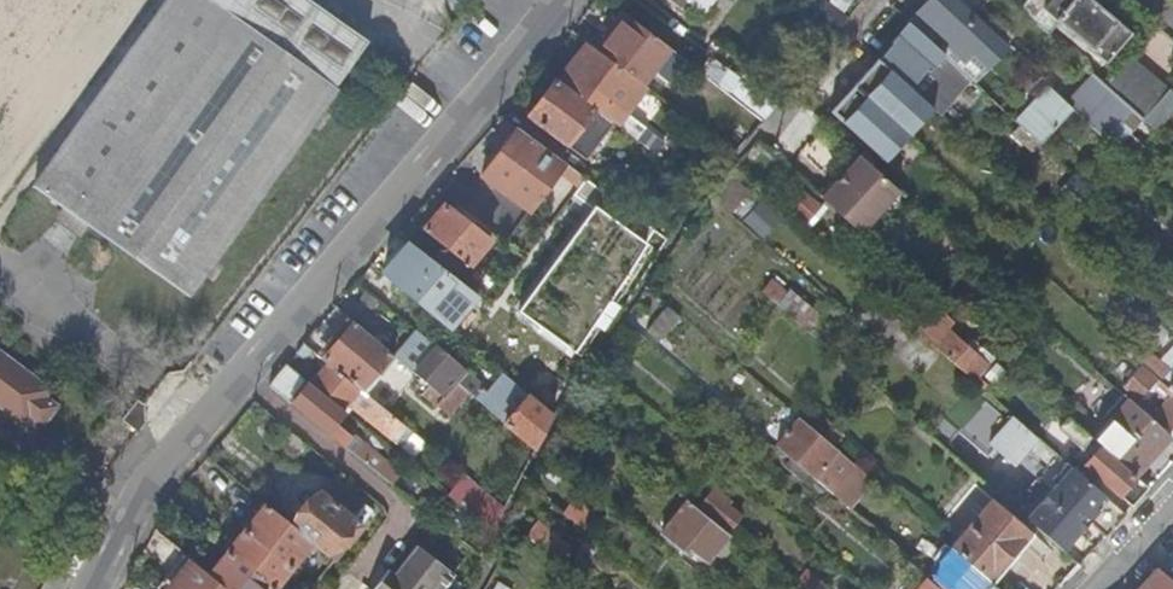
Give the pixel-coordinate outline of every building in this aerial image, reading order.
[(124,250),(186,294),(364,41),(306,0),(169,0),(36,188),(67,210),(90,226),(124,250)] [(317,0),(306,0),(364,41),(368,35),(317,0)] [(702,12),(710,0),(685,0),(702,12)] [(948,0),(933,0),(908,28),(925,43),(932,37),(961,64),(969,56),(980,66),(983,69),(1001,49),(948,0)] [(1016,11),(1045,37),(1054,26),(1103,66),(1118,48),(1091,25),(1062,0),(1025,0),(1016,11)] [(1091,25),(1099,14),(1083,0),(1062,0),(1091,25)] [(621,14),(604,36),(609,40),(626,18),(621,14)] [(1099,14),(1091,25),(1118,48),(1127,37),(1099,14)] [(623,73),(651,37),(648,34),(626,18),(609,40),(604,36),(593,50),(623,73)] [(898,34),(875,61),(903,86),(926,60),(898,34)] [(932,37),(925,43),(967,82),(980,66),(969,56),(961,64),(932,37)] [(635,140),(639,135),(643,129),(608,103),(628,76),(623,73),(593,50),(585,44),(556,81),(593,109),(606,119),(635,140)] [(1128,57),(1102,87),(1139,121),(1167,90),(1128,57)] [(903,86),(875,61),(844,96),(872,121),(903,86)] [(750,66),(727,94),(762,120),(785,92),(750,66)] [(1139,122),(1090,79),(1064,108),(1070,114),(1111,152),(1139,122)] [(555,80),(526,117),(565,147),(593,109),(556,81),(555,80)] [(670,124),(679,114),(643,88),(636,98),(670,124)] [(1070,114),(1064,108),(1044,89),(1012,123),(1038,147),(1070,114)] [(1153,134),(1172,111),(1172,96),(1167,90),(1139,121),(1153,134)] [(872,121),(844,96),(831,110),(859,136),(872,121)] [(569,168),(606,119),(593,109),(565,147),(556,158),(568,167),(569,168)] [(565,147),(526,117),(517,129),(534,142),(556,158),(565,147)] [(562,175),(568,167),(556,158),(534,142),(517,129),(480,176),(527,211),(557,172),(562,175)] [(639,135),(635,140),(650,152),(653,147),(639,135)] [(734,135),(724,148),(733,155),(744,142),(734,135)] [(895,190),(856,155),(817,199),(856,233),(895,190)] [(609,217),(617,204),(569,168),(568,167),(562,175),(559,180),(594,206),(609,217)] [(609,217),(594,206),(516,311),(559,342),(561,338),(572,347),(583,332),(616,288),(651,229),(617,204),(609,217)] [(442,205),(422,230),(442,246),(468,266),(488,241),(442,205)] [(67,210),(58,222),(81,239),(90,226),(67,210)] [(553,224),(558,218),(552,213),(548,219),(553,224)] [(468,266),(442,246),(430,261),(408,245),(382,276),(445,328),(473,294),(457,282),(468,266)] [(923,300),(903,322),(924,341),(969,380),(983,364),(937,326),(944,319),(923,300)] [(673,316),(659,303),(641,327),(655,339),(673,316)] [(361,308),(350,320),(383,348),(393,336),(361,308)] [(347,318),(315,356),(326,364),(361,393),(392,356),(383,348),(350,320),(347,318)] [(1117,345),(1159,383),(1168,371),(1159,362),(1127,333),(1117,345)] [(559,342),(546,360),(572,380),(585,360),(586,359),(572,347),(561,338),(559,342)] [(319,373),(326,364),(315,356),(304,346),(297,355),(319,373)] [(1159,362),(1168,371),(1159,383),(1166,390),(1172,382),(1172,347),(1159,362)] [(435,348),(424,360),(420,365),(413,373),(431,389),(453,363),(435,348)] [(14,417),(19,410),(29,418),(41,427),(57,406),(45,398),(50,391),(0,352),(0,407),(14,417)] [(420,365),(424,360),(419,356),(415,361),(420,365)] [(542,366),(568,387),(572,380),(546,360),(542,366)] [(1138,368),(1136,370),(1126,361),(1110,378),(1134,401),(1152,382),(1138,368)] [(478,384),(453,363),(431,389),(442,398),(455,384),(466,393),(534,449),(552,416),(511,383),(504,392),(519,404),(507,417),(478,390),(478,384)] [(326,364),(319,373),(309,384),(344,413),(346,415),(351,410),(400,449),(412,434),(361,393),(326,364)] [(336,424),(344,413),(309,384),(287,366),(269,387),(391,485),(400,475),(336,424)] [(442,398),(435,407),(446,416),(466,393),(455,384),(442,398)] [(435,407),(442,398),(431,389),(424,397),(435,407)] [(1172,433),(1172,396),(1172,395),(1154,415),(1172,433)] [(1089,440),(1131,477),(1167,438),(1126,400),(1089,440)] [(124,420),(134,427),(146,413),(145,407),(138,401),(124,420)] [(24,425),(29,418),(19,410),(14,417),(24,425)] [(1115,494),(1129,507),(1145,490),(1131,477),(1089,440),(1058,413),(1050,422),(1057,428),(1056,429),(1074,446),(1066,454),(1114,495),(1115,494)] [(794,418),(771,447),(824,492),(848,464),(794,418)] [(1012,424),(991,448),(1003,459),(1012,448),(1040,473),(1031,483),(1045,495),(1066,471),(1012,424)] [(412,434),(400,449),(411,458),(423,443),(412,434)] [(1003,459),(991,448),(990,450),(1001,461),(1003,459)] [(851,467),(828,495),(841,506),(864,479),(851,467)] [(1100,540),(1120,518),(1066,471),(1045,495),(1081,527),(1082,525),(1100,540)] [(462,475),(445,495),(494,535),(502,508),(462,475)] [(352,520),(363,506),(332,481),(321,494),(319,493),(316,498),(310,496),(306,500),(308,507),(291,528),(310,542),(333,561),(361,527),(352,520)] [(1031,483),(1009,509),(1022,520),(1045,495),(1031,483)] [(710,489),(703,498),(717,509),(722,503),(724,500),(710,489)] [(1022,520),(1058,552),(1081,527),(1045,495),(1022,520)] [(717,509),(703,498),(695,507),(725,531),(738,515),(722,503),(717,509)] [(73,503),(62,501),(60,513),(72,514),(73,503)] [(947,549),(989,586),(1030,536),(988,501),(947,549)] [(569,502),(559,514),(581,532),(591,519),(569,502)] [(726,535),(686,503),(659,535),(689,561),(693,556),(703,564),(726,535)] [(207,576),(224,588),(273,588),(310,542),(291,528),(262,505),(207,576)] [(523,538),(533,547),(554,562),(565,548),(535,523),(523,538)] [(509,577),(520,585),(525,588),(550,588),(564,571),(554,562),(533,547),(509,577)] [(373,588),(442,588),(452,577),(416,548),(394,576),(387,572),(373,588)] [(929,581),(939,588),(993,588),(989,586),(947,549),(945,548),(932,563),(940,570),(929,581)] [(184,557),(172,571),(181,578),(172,588),(224,588),(207,576),(184,557)] [(181,578),(172,571),(158,588),(172,588),(181,578)] [(1138,588),(1172,588),(1172,585),(1155,571),(1138,588)] [(822,588),(806,575),(794,588),(821,588),(822,588)] [(915,588),(939,588),(929,581),(925,577),(915,588)]
